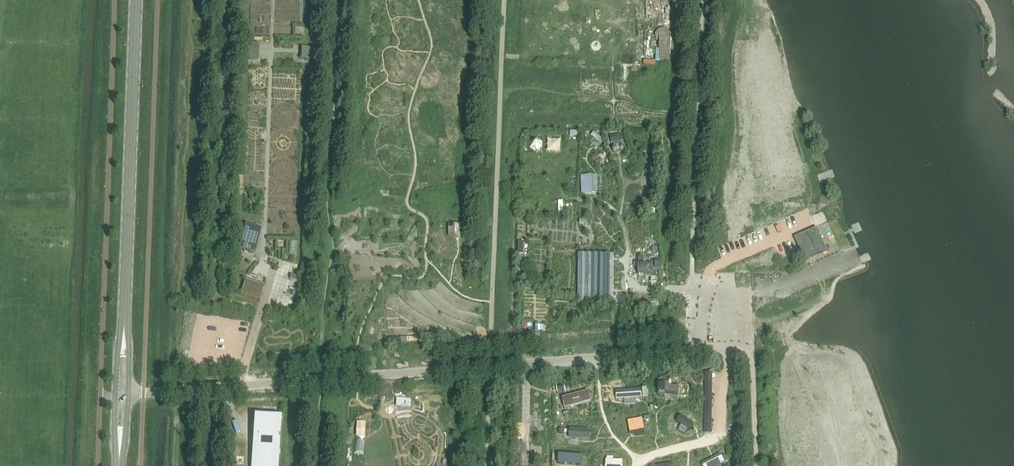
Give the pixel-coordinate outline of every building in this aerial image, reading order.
[(251,42),(250,58),(261,59),(261,42),(251,42)] [(302,48),(301,59),(311,59),(312,48),(302,48)] [(238,248),(255,253),(261,229),(245,224),(238,248)] [(461,238),(461,225),(449,225),(449,238),(461,238)] [(802,255),(804,260),(827,250),(817,228),(794,238),(802,255)] [(615,255),(580,255),(579,302),(614,303),(615,255)] [(656,282),(656,263),(644,263),(644,256),(639,256),(639,276),(652,275),(652,282),(656,282)] [(245,279),(241,295),(260,300),(264,285),(245,279)] [(399,407),(409,408),(410,400),(400,399),(399,407)] [(254,414),(251,465),(278,465),(281,415),(254,414)]
